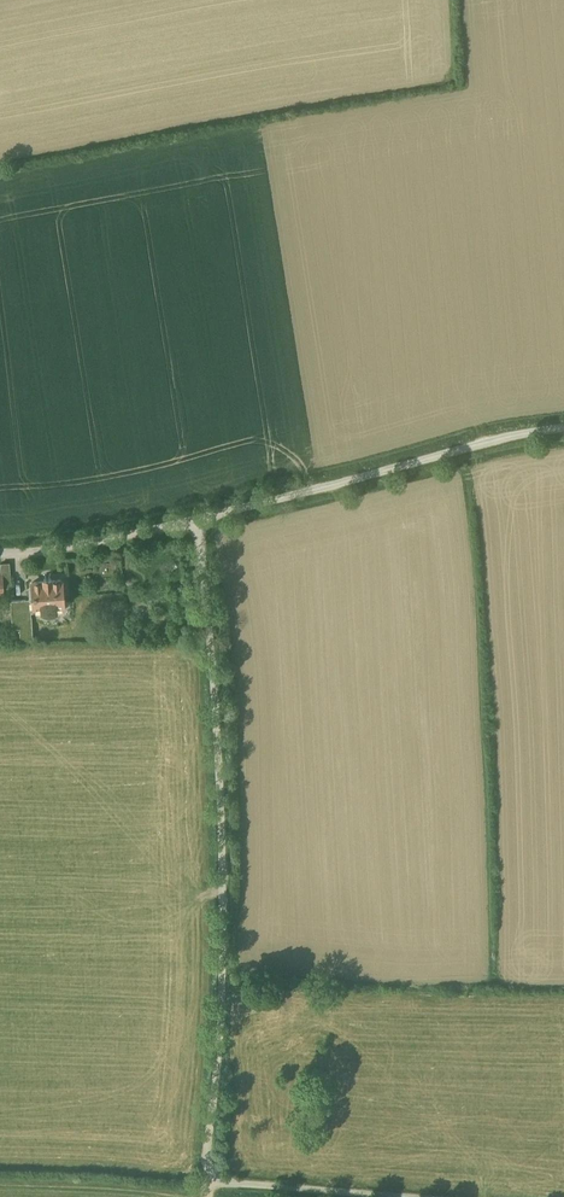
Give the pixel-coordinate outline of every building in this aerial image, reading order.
[(10,563),(1,564),(2,576),(1,576),(2,586),(11,585),(10,563)] [(62,579),(51,580),(51,578),(44,578),(44,580),(32,581),(33,601),(32,601),(33,610),(42,609),(45,610),(48,610),(51,610),(54,609),(56,608),(65,607),(64,598),(63,598),(62,579)] [(13,628),(20,627),(20,642),(32,641),(30,599),(6,600),(6,609),(12,609),(13,628)]
